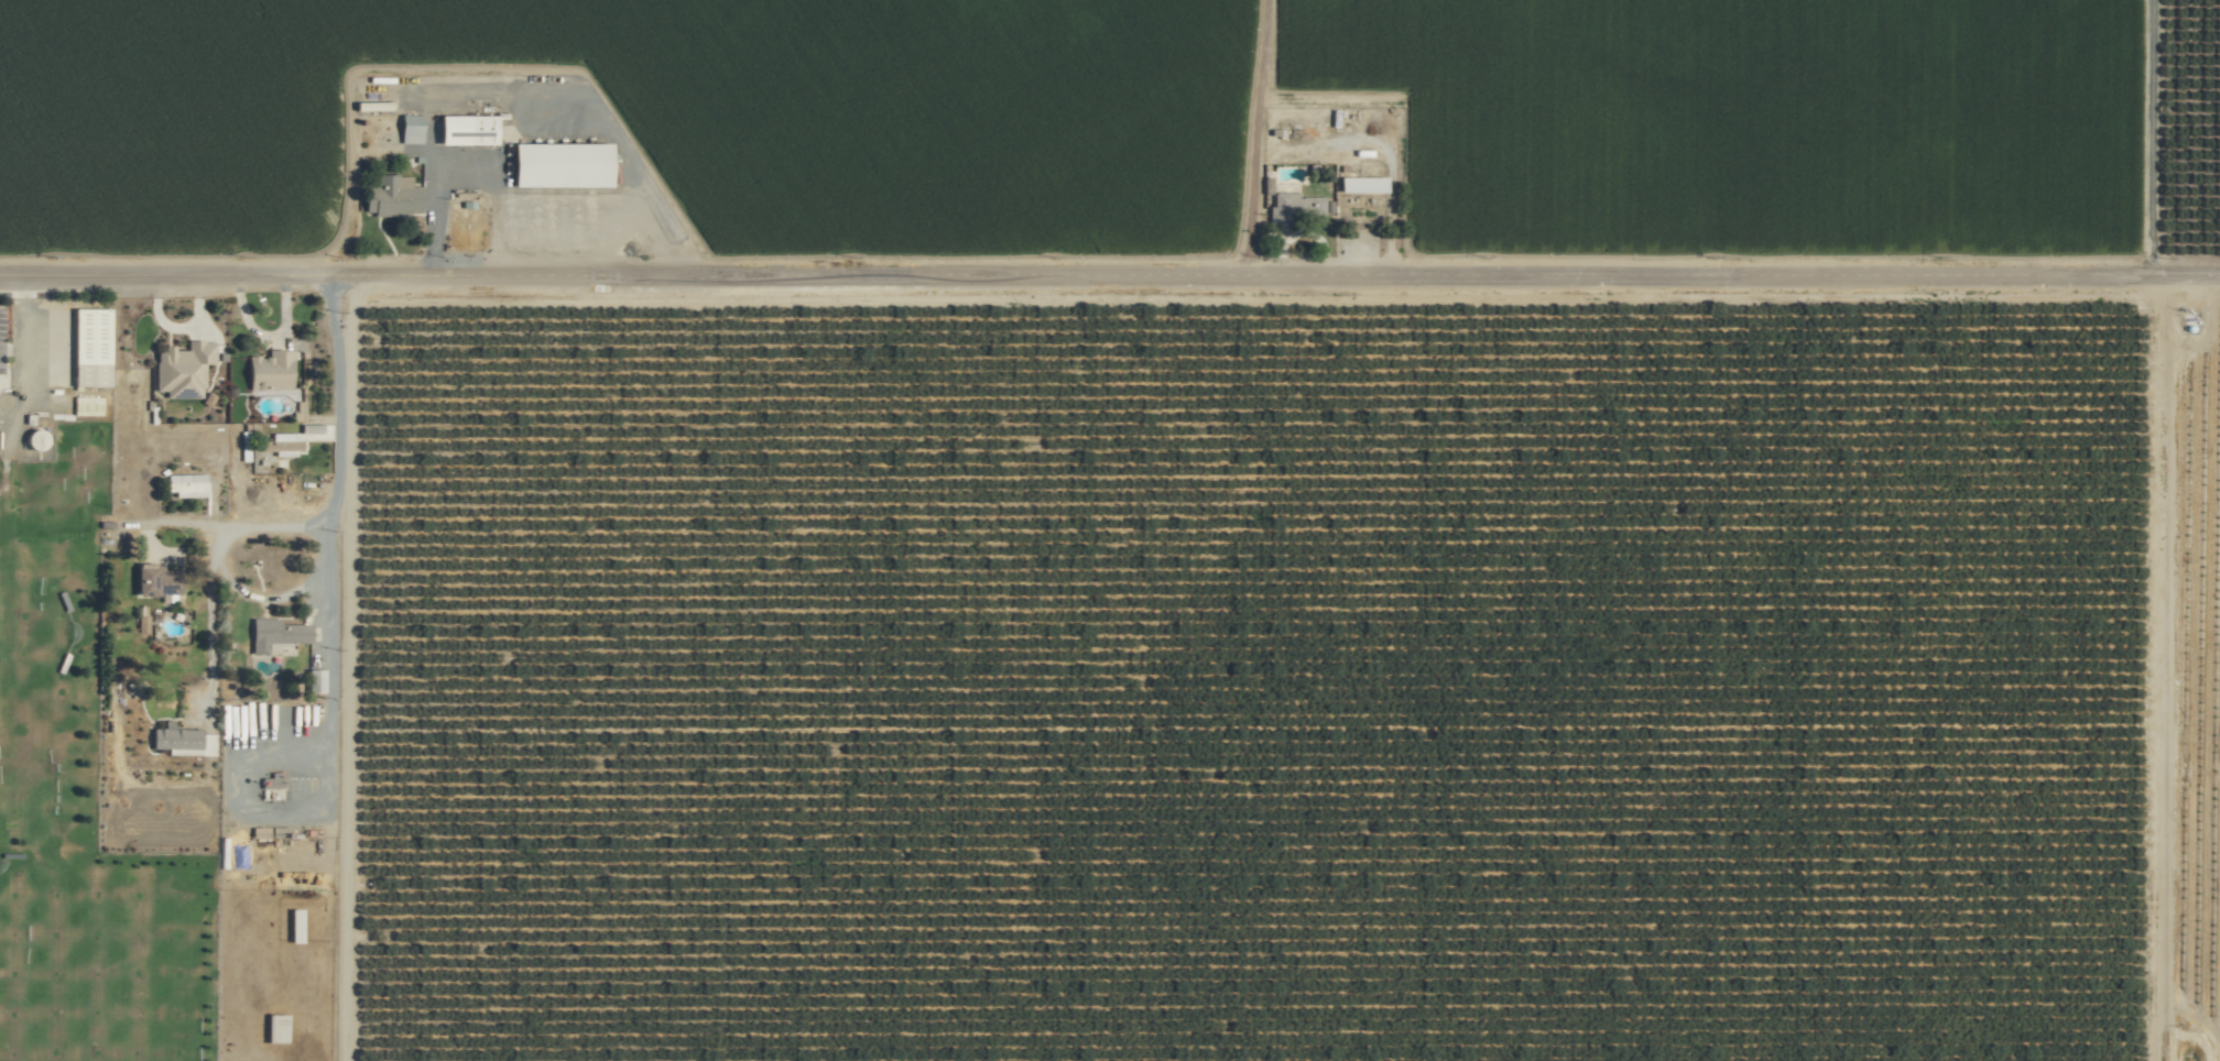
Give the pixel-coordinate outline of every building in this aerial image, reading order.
[(441,145),(497,145),(497,114),(440,115),(441,145)] [(422,115),(402,115),(402,143),(422,144),(422,115)] [(612,143),(514,142),(514,186),(612,186),(612,143)] [(365,186),(365,216),(410,216),(410,212),(422,212),(423,186),(411,186),(411,175),(377,175),(377,186),(365,186)] [(1387,176),(1341,176),(1341,192),(1387,192),(1387,176)] [(1291,224),(1291,216),(1325,216),(1326,196),(1301,196),(1301,192),(1274,192),(1274,205),(1269,205),(1269,223),(1291,224)] [(110,308),(75,308),(73,386),(109,387),(110,308)] [(215,341),(186,340),(186,350),(174,349),(175,345),(157,345),(155,390),(165,390),(165,396),(203,398),(204,364),(214,364),(215,341)] [(249,389),(292,388),(292,350),(266,350),(266,355),(248,356),(249,389)] [(297,432),(271,432),(271,441),(259,440),(259,452),(273,452),(273,454),(303,455),(303,440),(297,440),(297,432)] [(167,493),(206,492),(205,474),(167,474),(167,493)] [(136,594),(180,595),(181,567),(137,566),(136,594)] [(251,618),(252,654),(267,654),(267,643),(311,642),(311,624),(280,624),(280,618),(251,618)] [(215,734),(202,734),(202,729),(173,728),(173,721),(163,721),(163,728),(152,728),(152,750),(180,751),(180,755),(214,756),(215,734)] [(290,944),(302,944),(302,932),(293,932),(293,929),(290,929),(290,944)]
